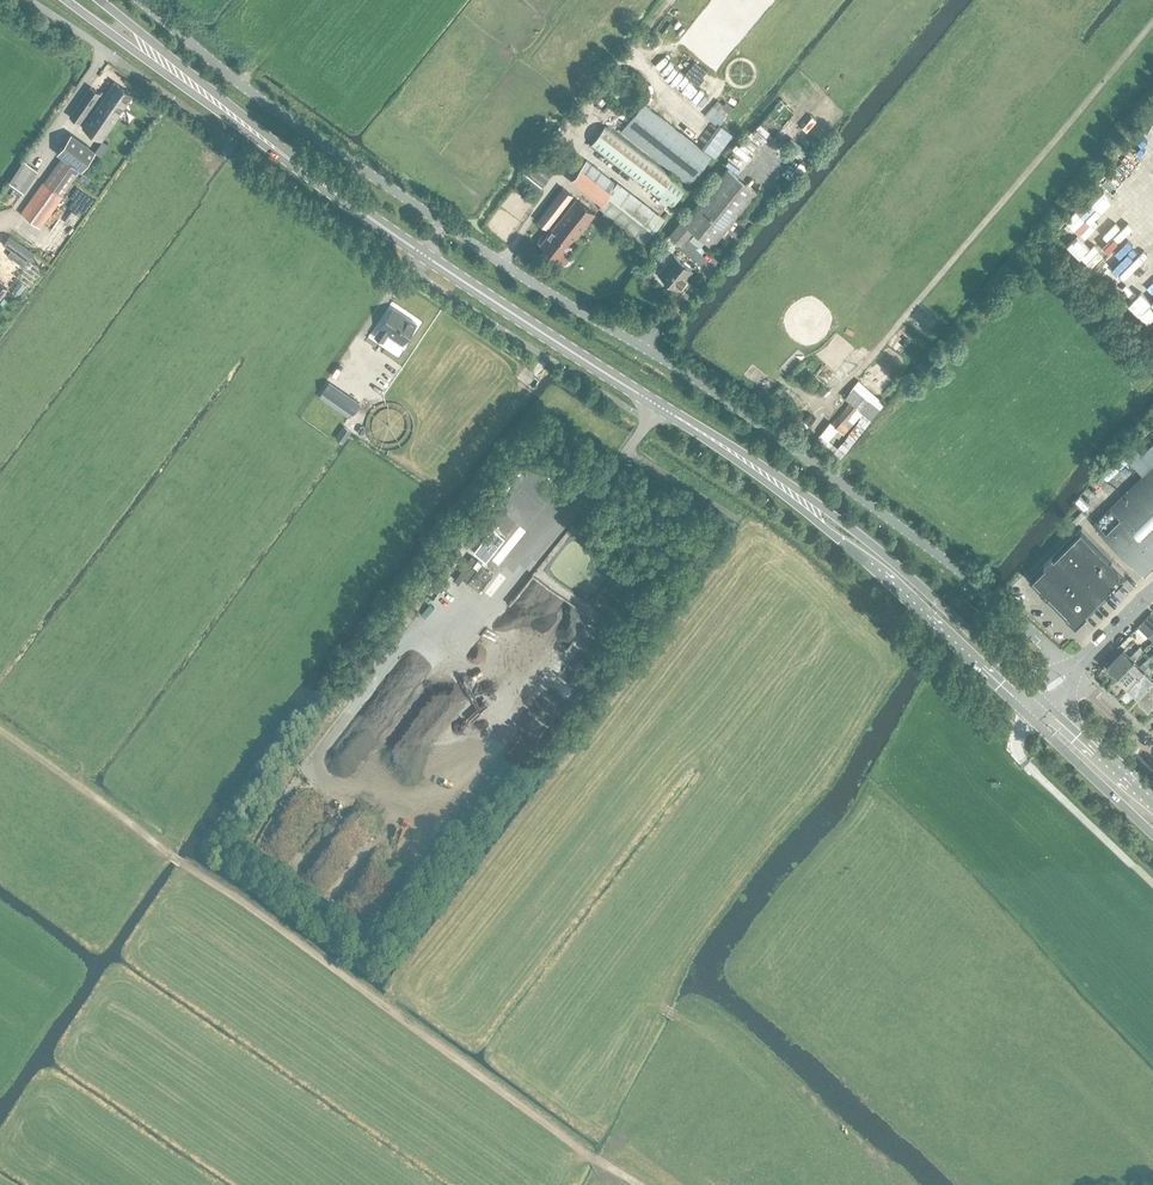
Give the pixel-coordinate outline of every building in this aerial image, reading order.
[(80,122),(100,93),(104,96),(83,125),(102,138),(133,95),(114,82),(105,94),(101,91),(100,93),(90,86),(70,115),(80,122)] [(643,101),(621,130),(689,183),(711,154),(643,101)] [(705,114),(717,125),(723,118),(716,112),(718,109),(713,105),(705,114)] [(715,156),(733,134),(720,123),(702,145),(715,156)] [(606,124),(590,146),(656,196),(673,175),(606,124)] [(43,181),(21,213),(40,227),(62,195),(80,168),(82,170),(95,150),(70,133),(57,153),(62,156),(44,182),(43,181)] [(23,161),(9,182),(10,182),(24,191),(37,170),(23,161)] [(604,211),(600,216),(634,242),(656,214),(616,183),(616,184),(586,161),(572,181),(601,203),(599,207),(604,211)] [(669,236),(681,245),(693,231),(711,246),(755,190),(728,167),(683,221),(682,220),(669,236)] [(528,191),(528,192),(528,193),(528,194),(529,195),(530,196),(531,197),(532,197),(533,197),(534,197),(536,197),(537,197),(538,197),(538,196),(539,195),(540,195),(540,194),(540,193),(540,192),(541,191),(540,190),(540,189),(540,188),(539,187),(538,186),(537,185),(536,185),(535,185),(533,185),(532,185),(531,186),(530,186),(529,187),(529,188),(528,188),(528,189),(528,191)] [(565,262),(570,256),(564,252),(595,212),(576,197),(574,200),(570,197),(572,194),(563,187),(538,219),(551,229),(541,243),(565,262)] [(9,235),(3,243),(28,261),(34,253),(9,235)] [(683,287),(689,279),(686,277),(692,269),(674,255),(659,273),(677,288),(680,284),(683,287)] [(383,341),(390,330),(405,340),(417,323),(407,316),(405,318),(392,309),(380,328),(375,335),(383,341)] [(850,401),(832,424),(830,422),(821,433),(821,434),(817,439),(840,458),(885,401),(877,394),(876,396),(868,389),(869,388),(865,384),(865,385),(858,379),(845,397),(850,401)] [(352,413),(352,414),(358,405),(328,385),(320,397),(349,416),(352,413)] [(342,442),(350,430),(344,425),(335,437),(342,442)] [(1140,455),(1152,467),(1143,475),(1152,486),(1152,443),(1140,455)] [(1143,475),(1095,523),(1145,574),(1152,566),(1152,486),(1143,475)] [(1030,578),(1058,606),(1076,625),(1129,574),(1082,527),(1030,578)] [(485,562),(505,538),(493,528),(473,552),(485,562)] [(483,566),(469,585),(478,592),(493,573),(483,566)] [(1149,636),(1152,640),(1152,613),(1152,612),(1138,626),(1149,636)] [(1119,676),(1134,661),(1144,650),(1140,647),(1130,657),(1123,650),(1107,666),(1116,674),(1117,673),(1119,676)] [(1134,661),(1119,676),(1130,686),(1149,666),(1152,662),(1152,653),(1145,662),(1145,661),(1140,667),(1134,661)] [(1149,666),(1130,686),(1140,695),(1152,681),(1152,680),(1148,675),(1152,669),(1149,666)] [(1140,695),(1142,697),(1141,698),(1149,706),(1152,702),(1152,681),(1140,695)]
